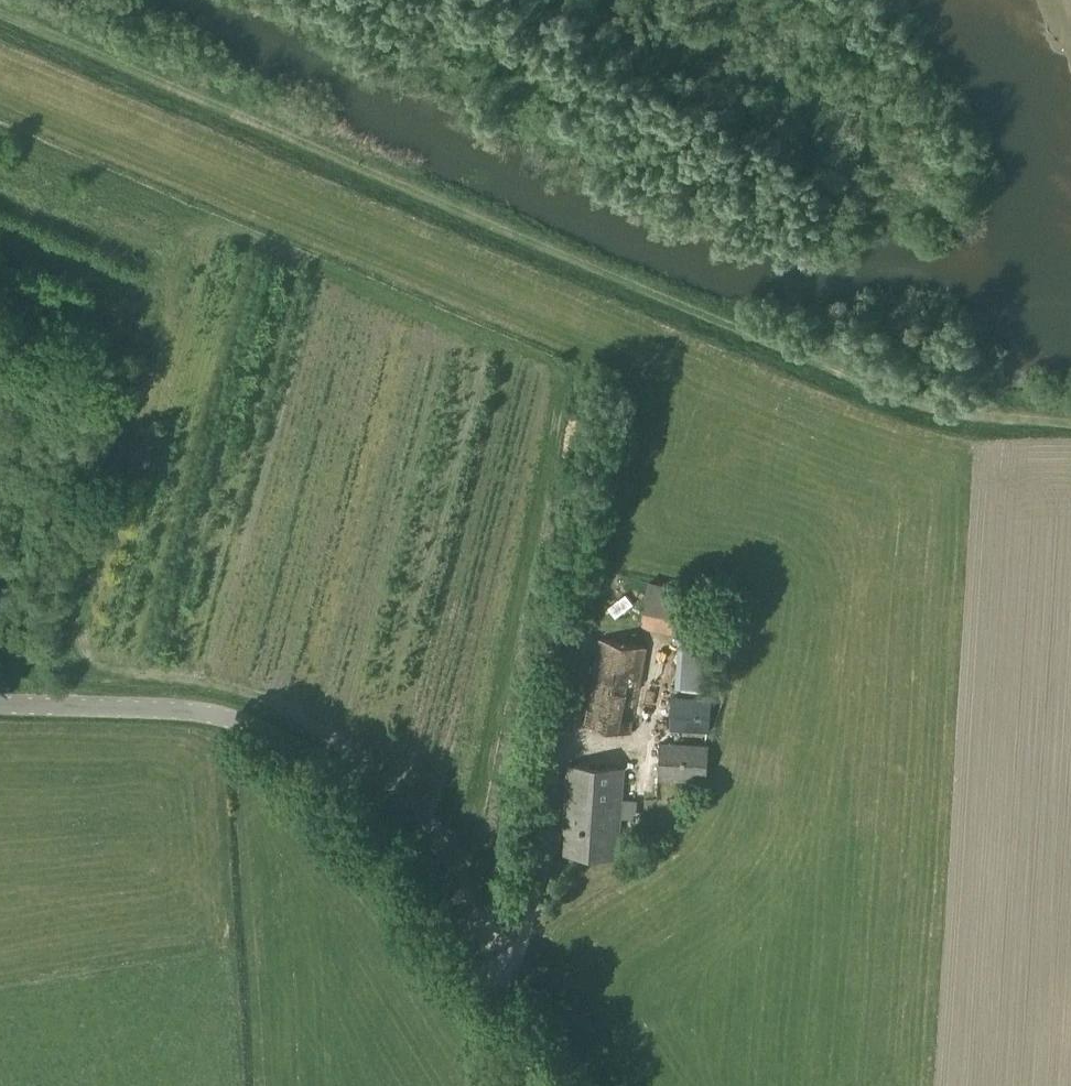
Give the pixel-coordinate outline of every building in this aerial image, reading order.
[(649,582),(640,628),(684,636),(693,591),(649,582)] [(674,686),(704,688),(706,639),(677,637),(676,637),(674,686)] [(632,734),(647,648),(597,639),(582,724),(632,734)] [(710,732),(711,699),(670,697),(669,730),(710,732)] [(706,784),(708,745),(660,742),(657,780),(706,784)] [(619,832),(623,770),(567,767),(563,828),(565,828),(564,854),(615,857),(616,832),(619,832)]
